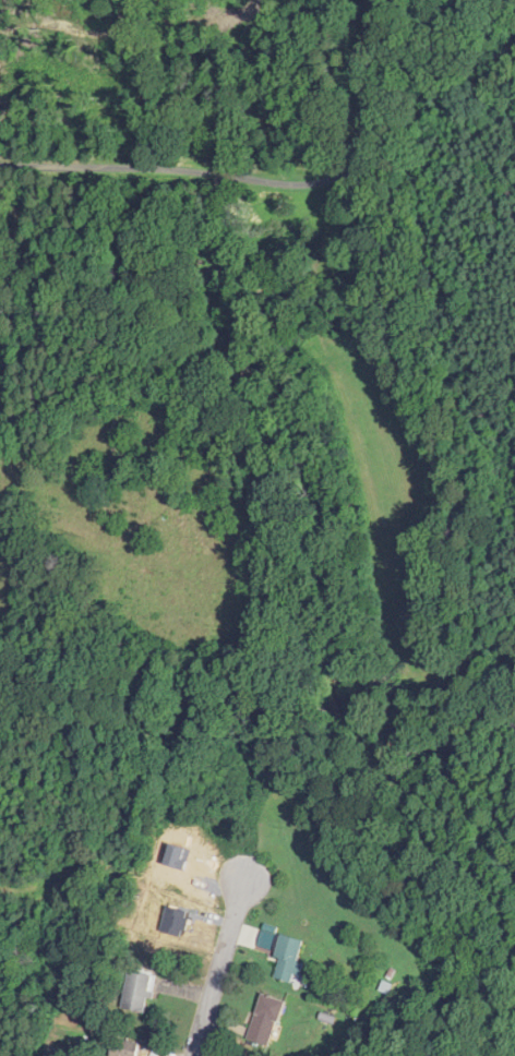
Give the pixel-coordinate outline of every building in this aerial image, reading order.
[(304,965),(298,963),(305,941),(283,934),(275,956),(281,958),(275,978),(297,985),(304,965)] [(147,1013),(156,975),(131,970),(122,1008),(147,1013)] [(285,1000),(262,993),(249,1037),(272,1044),(285,1000)] [(136,1040),(112,1040),(112,1055),(136,1055),(136,1040)]
